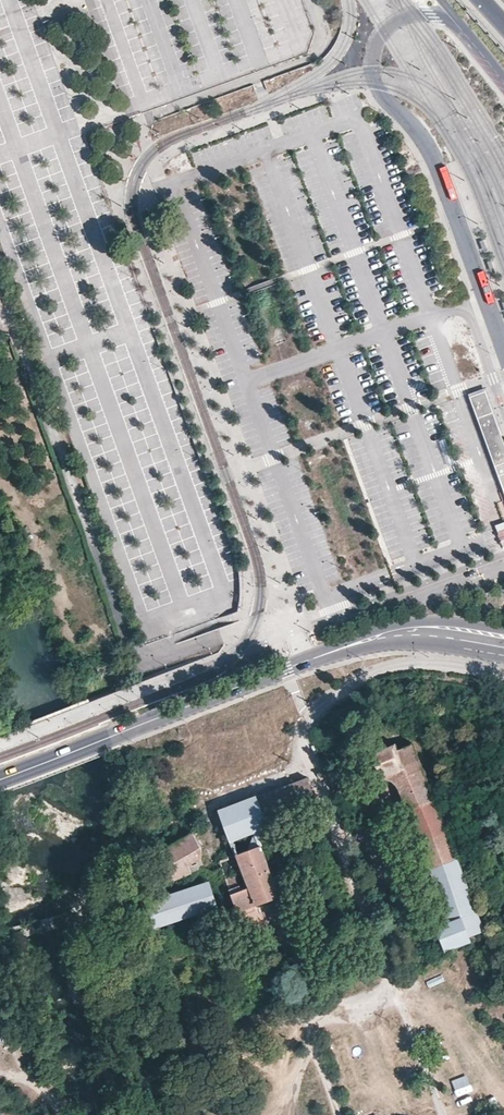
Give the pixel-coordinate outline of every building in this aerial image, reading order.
[(485,391),(501,434),(503,433),(487,387),(468,394),(469,397),(485,391)] [(485,391),(469,397),(503,493),(503,444),(501,434),(485,391)] [(495,527),(501,543),(502,547),(503,546),(503,524),(495,527)] [(492,728),(492,735),(503,734),(503,727),(492,728)] [(405,809),(432,799),(411,744),(397,749),(395,743),(369,753),(378,777),(389,779),(396,784),(398,789),(405,809)] [(256,797),(264,820),(315,801),(306,778),(256,797)] [(284,871),(271,875),(257,837),(258,828),(261,823),(264,820),(256,797),(255,796),(230,805),(232,810),(221,815),(223,822),(220,823),(246,885),(230,890),(228,891),(235,909),(290,889),(284,871)] [(439,818),(432,799),(405,809),(413,828),(410,829),(424,864),(426,864),(433,883),(437,894),(466,882),(441,818),(439,818)] [(153,855),(161,873),(165,881),(205,865),(199,857),(201,855),(200,846),(191,830),(164,844),(153,853),(153,855)] [(211,877),(223,913),(235,909),(228,891),(230,890),(219,859),(218,860),(220,866),(214,868),(211,877)] [(482,931),(485,930),(466,882),(437,894),(442,907),(442,913),(438,922),(434,925),(443,949),(471,940),(469,936),(482,931)] [(436,894),(437,894),(433,883),(426,886),(429,894),(436,894)] [(215,908),(207,885),(146,901),(152,922),(167,917),(169,921),(201,910),(202,913),(215,908)] [(484,936),(482,931),(469,936),(471,940),(484,936)] [(250,961),(245,948),(237,950),(242,964),(250,961)] [(447,1010),(453,1020),(464,1013),(458,1003),(447,1010)] [(417,1023),(422,1034),(432,1030),(427,1018),(417,1023)] [(456,1068),(441,1075),(449,1091),(463,1085),(456,1068)] [(479,1086),(462,1092),(468,1107),(484,1101),(479,1086)]
